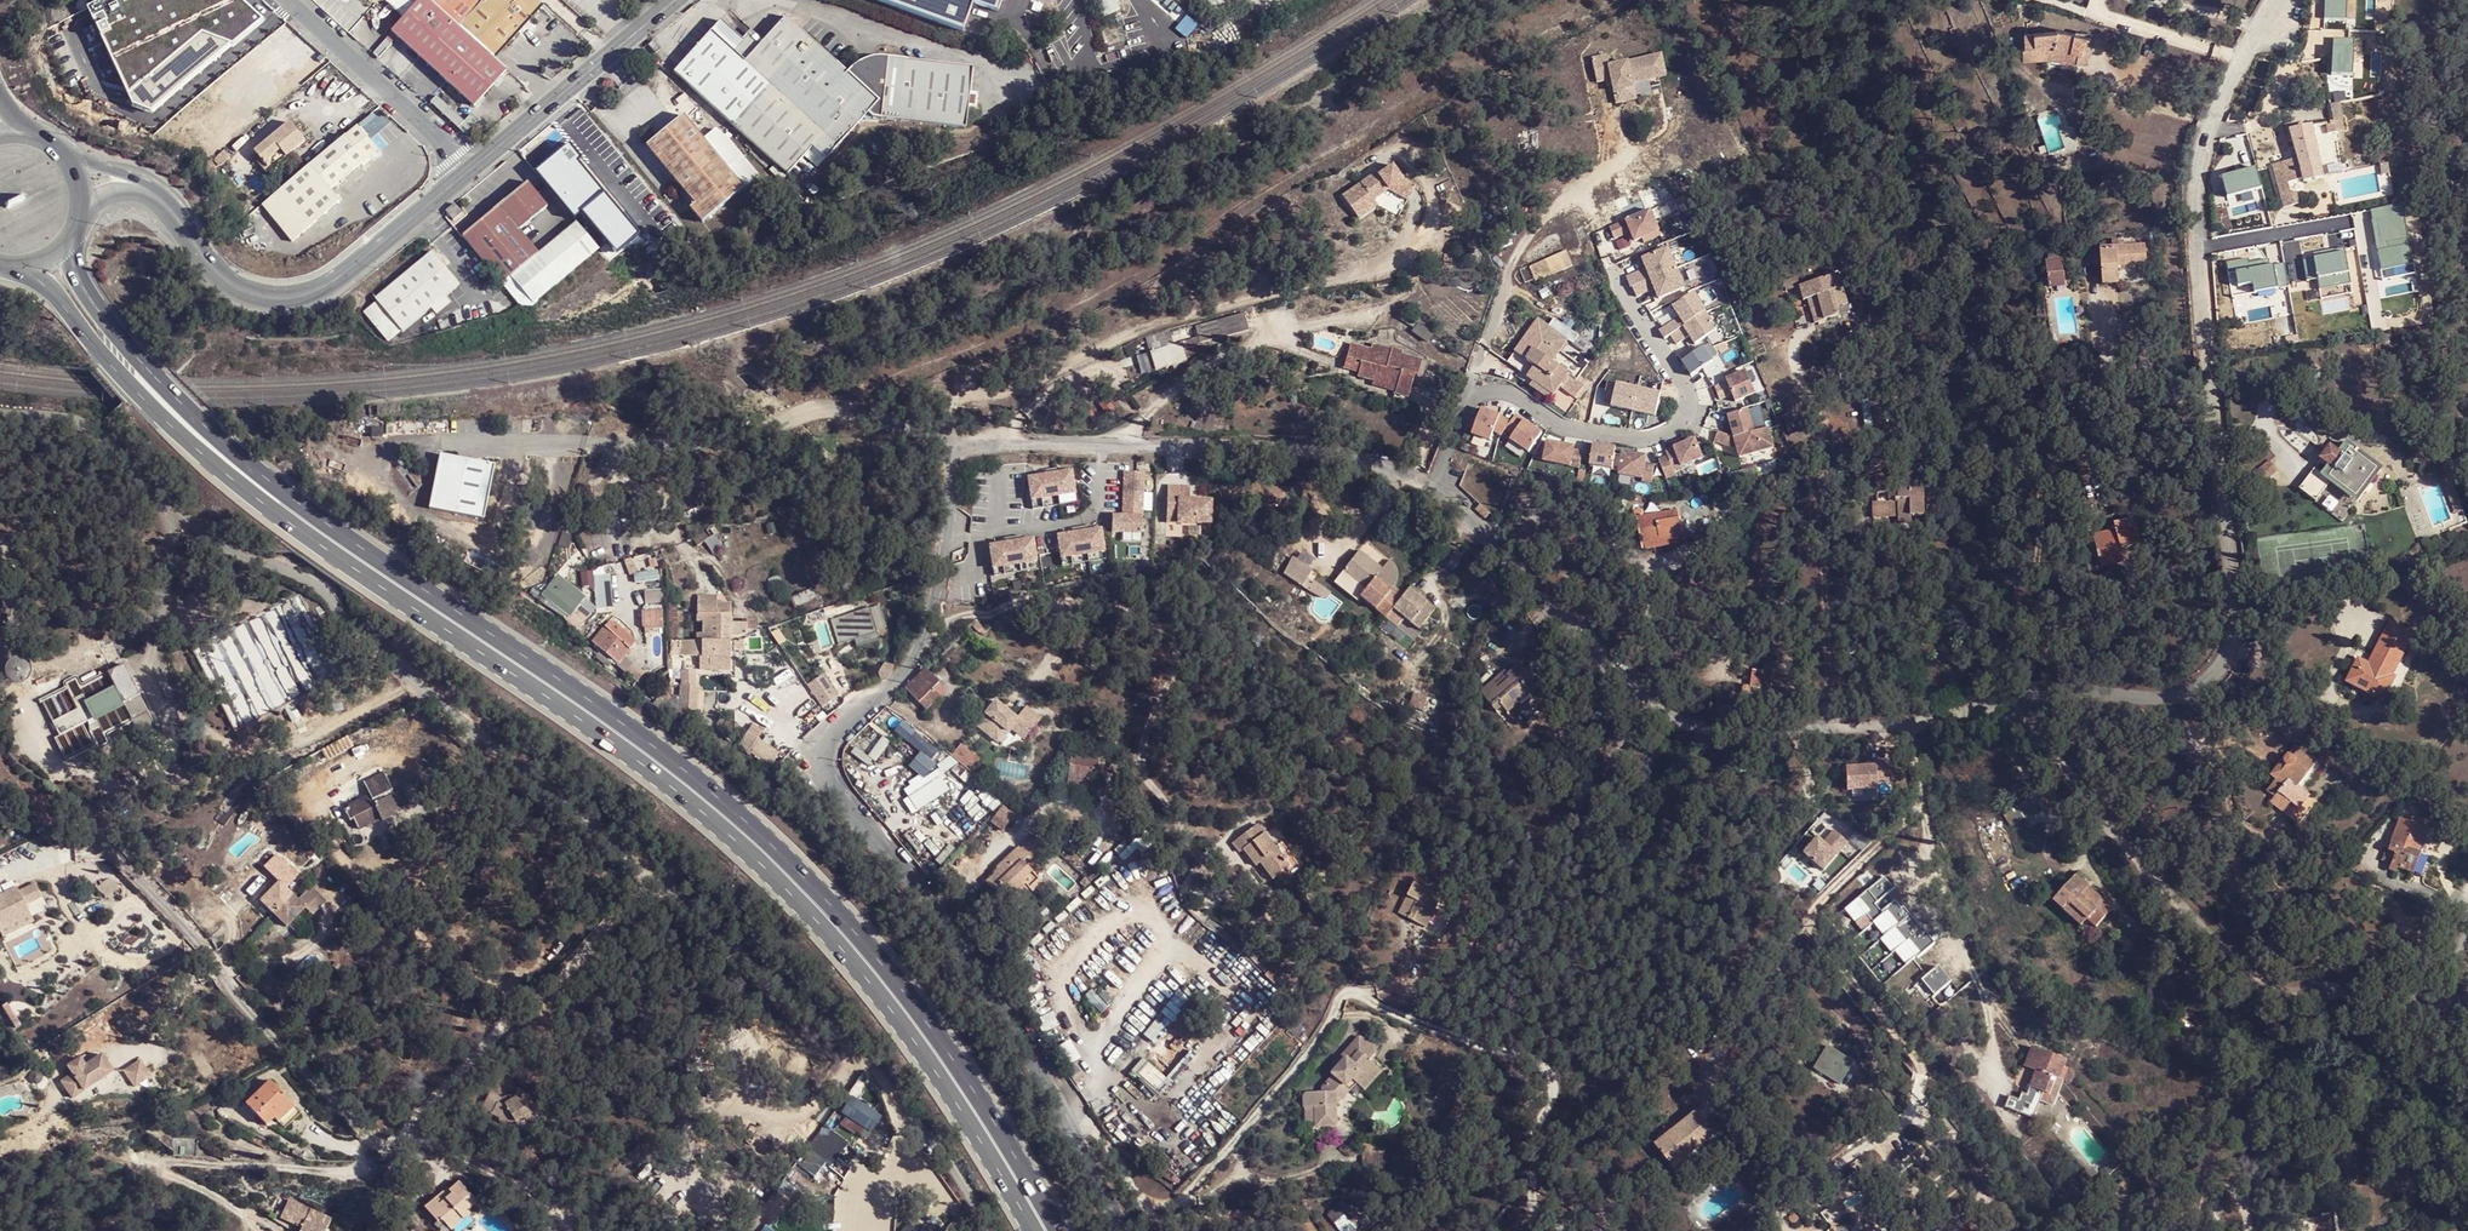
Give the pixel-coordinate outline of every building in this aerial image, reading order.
[(73,15),(77,24),(92,18),(99,35),(153,11),(178,0),(107,0),(73,15)] [(419,0),(417,0),(386,35),(387,37),(371,55),(376,59),(393,42),(416,62),(448,27),(419,0)] [(536,9),(527,0),(468,0),(472,3),(458,17),(494,52),(536,9)] [(957,36),(971,6),(995,14),(1000,0),(860,0),(957,36)] [(1096,7),(1098,10),(1101,20),(1120,11),(1114,0),(1092,0),(1096,7)] [(156,19),(153,11),(99,35),(102,43),(156,19)] [(874,116),(966,125),(968,104),(970,93),(974,67),(904,56),(889,55),(875,54),(866,57),(856,62),(848,69),(784,16),(762,40),(751,29),(741,39),(720,20),(674,70),(788,173),(804,155),(818,167),(859,122),(868,112),(874,116)] [(450,24),(487,59),(494,52),(458,17),(450,24)] [(448,27),(416,62),(441,85),(473,49),(448,27)] [(2086,66),(2091,39),(2059,29),(2057,34),(2023,33),(2024,48),(2018,49),(2024,60),(2051,56),(2086,66)] [(1071,40),(1069,34),(1066,36),(1052,43),(1054,47),(1054,49),(1069,42),(1071,40)] [(2100,42),(2091,39),(2086,66),(2094,68),(2100,42)] [(651,42),(647,46),(654,54),(659,50),(651,42)] [(501,75),(473,49),(441,85),(468,111),(501,75)] [(280,50),(243,78),(259,97),(294,68),(280,50)] [(1640,94),(1639,86),(1672,79),(1667,57),(1616,69),(1613,59),(1598,62),(1603,85),(1613,83),(1618,82),(1619,87),(1622,99),(1640,94)] [(259,97),(243,78),(207,107),(224,130),(236,120),(229,113),(239,106),(243,110),(259,97)] [(978,94),(970,93),(968,104),(976,106),(978,94)] [(1642,102),(1640,94),(1622,99),(1624,106),(1642,102)] [(248,117),(243,110),(239,106),(229,113),(236,120),(239,125),(248,117)] [(387,127),(375,113),(346,137),(366,163),(378,153),(369,141),(387,127)] [(702,140),(683,117),(644,148),(693,206),(686,210),(699,226),(742,192),(702,140)] [(258,157),(254,161),(267,176),(305,144),(290,125),(255,153),(258,157)] [(2320,176),(2310,125),(2287,130),(2293,159),(2270,164),(2280,207),(2300,203),(2298,189),(2291,190),(2289,180),(2302,178),(2303,182),(2320,176)] [(562,149),(531,176),(571,225),(616,187),(603,169),(588,180),(577,166),(592,155),(571,127),(555,140),(562,149)] [(714,130),(702,140),(742,192),(756,180),(726,142),(714,130)] [(366,163),(346,137),(310,168),(331,193),(366,163)] [(220,168),(230,158),(219,144),(206,154),(220,168)] [(2342,202),(2392,196),(2388,164),(2337,170),(2342,202)] [(1393,190),(1406,181),(1397,167),(1383,176),(1382,173),(1347,196),(1361,218),(1381,205),(1377,200),(1393,190)] [(340,205),(310,168),(262,206),(292,244),(340,205)] [(1406,181),(1393,190),(1411,202),(1419,189),(1406,181)] [(528,183),(460,239),(498,286),(534,254),(516,233),(547,207),(528,183)] [(817,193),(812,186),(805,193),(811,199),(817,193)] [(454,204),(446,210),(453,218),(460,213),(454,204)] [(1634,242),(1642,239),(1659,232),(1650,210),(1609,227),(1614,238),(1630,232),(1632,235),(1634,242)] [(571,225),(534,254),(498,286),(526,313),(596,254),(573,224),(571,225)] [(1659,232),(1642,239),(1643,243),(1660,236),(1659,232)] [(1618,249),(1631,244),(1627,234),(1614,239),(1618,249)] [(2146,262),(2144,245),(2099,250),(2101,285),(2118,283),(2117,265),(2146,262)] [(432,247),(362,313),(386,343),(461,285),(440,255),(432,247)] [(1625,277),(1629,287),(1675,269),(1667,249),(1642,259),(1646,269),(1647,273),(1643,275),(1642,271),(1625,277)] [(1570,254),(1533,268),(1538,283),(1575,269),(1570,254)] [(2046,278),(2066,274),(2063,258),(2054,260),(2053,255),(2046,256),(2047,260),(2043,261),(2046,278)] [(2289,268),(2287,274),(2297,279),(2298,276),(2300,273),(2289,268)] [(1675,269),(1631,287),(1635,297),(1654,289),(1658,299),(1683,289),(1675,269)] [(1841,274),(1806,285),(1811,300),(1815,299),(1818,309),(1813,311),(1817,324),(1844,315),(1841,309),(1851,305),(1841,274)] [(2067,283),(2066,274),(2046,278),(2047,287),(2067,283)] [(2305,284),(2306,305),(2311,305),(2310,283),(2298,276),(2297,279),(2305,284)] [(1811,300),(1806,285),(1800,286),(1806,302),(1809,300),(1811,300)] [(1663,339),(1670,335),(1704,313),(1705,313),(1693,294),(1672,307),(1679,318),(1659,332),(1663,339)] [(1809,300),(1813,311),(1818,309),(1815,299),(1811,300),(1809,300)] [(1675,315),(1672,310),(1654,321),(1657,326),(1675,315)] [(1570,332),(1540,313),(1519,345),(1539,360),(1529,375),(1534,379),(1554,394),(1560,385),(1574,394),(1587,378),(1555,354),(1570,332)] [(1704,313),(1670,335),(1676,345),(1688,337),(1694,345),(1716,331),(1704,313)] [(1247,333),(1240,314),(1215,322),(1221,342),(1247,333)] [(1149,357),(1176,349),(1172,334),(1143,342),(1149,357)] [(1198,343),(1176,349),(1149,357),(1153,377),(1184,371),(1181,356),(1200,351),(1198,343)] [(1709,343),(1681,362),(1690,376),(1712,362),(1711,359),(1717,355),(1709,343)] [(1375,353),(1347,345),(1341,372),(1357,376),(1356,382),(1371,386),(1395,393),(1404,395),(1409,377),(1416,378),(1420,364),(1399,357),(1400,353),(1386,350),(1384,361),(1374,359),(1375,353)] [(1539,360),(1519,345),(1508,361),(1529,375),(1539,360)] [(1732,397),(1734,402),(1753,394),(1744,371),(1724,380),(1726,383),(1732,397)] [(1551,399),(1554,394),(1534,379),(1531,384),(1551,399)] [(1610,406),(1631,411),(1636,388),(1606,381),(1602,399),(1611,401),(1610,406)] [(1732,397),(1726,383),(1713,388),(1719,402),(1732,397)] [(1395,393),(1371,386),(1370,391),(1394,397),(1395,393)] [(1636,388),(1631,411),(1654,416),(1659,393),(1636,388)] [(1471,434),(1489,441),(1492,431),(1500,435),(1504,429),(1509,422),(1498,415),(1480,408),(1471,434)] [(1727,416),(1733,439),(1753,433),(1747,411),(1727,416)] [(976,413),(965,413),(964,425),(975,425),(976,413)] [(1541,433),(1514,414),(1509,422),(1504,429),(1512,435),(1509,439),(1527,452),(1541,433)] [(371,429),(371,437),(380,437),(380,428),(371,429)] [(1733,439),(1716,432),(1713,441),(1732,449),(1735,448),(1738,458),(1772,449),(1767,429),(1753,433),(1733,439)] [(1657,462),(1665,480),(1674,477),(1672,471),(1701,459),(1693,440),(1673,449),(1673,450),(1665,453),(1666,458),(1657,462)] [(1578,468),(1581,452),(1572,450),(1572,447),(1546,441),(1542,461),(1578,468)] [(1588,465),(1611,469),(1613,457),(1614,448),(1591,444),(1588,465)] [(2328,481),(2337,489),(2342,493),(2354,479),(2352,474),(2364,459),(2349,445),(2338,455),(2335,453),(2327,463),(2319,457),(2311,466),(2316,471),(2302,486),(2315,496),(2328,481)] [(1644,459),(1620,455),(1620,458),(1617,474),(1617,477),(1640,481),(1640,484),(1650,486),(1653,468),(1643,466),(1644,459)] [(1620,458),(1613,457),(1610,473),(1617,474),(1620,458)] [(495,470),(440,458),(428,512),(482,524),(495,470)] [(2254,484),(2274,467),(2269,461),(2249,478),(2254,484)] [(1069,472),(1026,480),(1030,502),(1073,494),(1069,472)] [(1124,473),(1123,510),(1143,511),(1144,473),(1124,473)] [(2440,481),(2448,501),(2457,497),(2449,477),(2440,481)] [(1901,519),(1902,526),(1914,526),(1914,518),(1929,517),(1928,487),(1914,488),(1914,486),(1900,485),(1901,483),(1889,484),(1889,481),(1878,481),(1878,495),(1886,495),(1887,504),(1879,505),(1873,504),(1874,520),(1891,519),(1890,512),(1902,512),(1901,519)] [(2324,504),(2337,489),(2328,481),(2315,496),(2324,504)] [(1188,486),(1167,486),(1165,522),(1209,523),(1210,500),(1188,499),(1188,486)] [(1073,494),(1030,502),(1032,511),(1075,503),(1073,494)] [(1886,495),(1878,495),(1879,505),(1887,504),(1886,495)] [(1658,536),(1666,534),(1680,532),(1679,519),(1677,518),(1677,510),(1641,515),(1640,508),(1629,510),(1630,520),(1635,519),(1639,550),(1654,548),(1652,541),(1659,540),(1658,536)] [(1123,517),(1112,516),(1112,533),(1142,533),(1142,517),(1123,517)] [(2137,541),(2131,517),(2111,523),(2112,530),(2090,535),(2095,558),(2119,552),(2117,546),(2137,541)] [(1901,531),(1902,526),(1901,519),(1891,519),(1874,520),(1875,532),(1901,531)] [(709,528),(693,538),(697,544),(713,535),(709,528)] [(1100,531),(1057,539),(1061,561),(1104,553),(1100,531)] [(1668,544),(1666,534),(1658,536),(1659,540),(1652,541),(1654,548),(1668,544)] [(1032,542),(989,550),(993,572),(1036,564),(1032,542)] [(1296,559),(1291,556),(1281,575),(1304,591),(1318,576),(1307,568),(1314,559),(1302,550),(1296,559)] [(1341,572),(1365,590),(1362,601),(1384,616),(1391,606),(1420,629),(1432,609),(1416,598),(1418,593),(1407,586),(1400,595),(1394,591),(1397,578),(1395,571),(1392,565),(1387,561),(1383,569),(1357,552),(1341,572)] [(1104,553),(1061,561),(1063,570),(1106,562),(1104,553)] [(1036,564),(993,572),(995,581),(1038,573),(1036,564)] [(609,570),(580,573),(581,588),(593,587),(595,608),(613,607),(609,570)] [(595,609),(556,576),(540,594),(579,627),(595,609)] [(655,589),(639,591),(641,602),(656,601),(655,589)] [(697,642),(728,643),(728,638),(746,633),(746,627),(754,625),(755,615),(745,613),(744,619),(729,618),(731,599),(718,599),(718,596),(699,595),(697,620),(703,621),(703,635),(697,636),(697,642)] [(666,600),(667,641),(676,641),(676,599),(666,600)] [(1301,617),(1281,607),(1282,616),(1294,622),(1301,617)] [(870,608),(829,621),(836,645),(877,632),(870,608)] [(643,610),(643,628),(658,628),(657,610),(643,610)] [(2392,674),(2402,654),(2413,633),(2388,621),(2368,662),(2358,657),(2345,681),(2383,701),(2396,677),(2392,674)] [(605,626),(593,643),(611,657),(613,664),(617,665),(633,645),(629,641),(632,638),(619,628),(617,630),(609,622),(605,626)] [(690,642),(680,642),(680,656),(689,656),(690,642)] [(728,656),(728,643),(697,642),(690,642),(689,656),(708,656),(728,656)] [(1884,643),(1877,644),(1878,663),(1886,661),(1884,643)] [(2413,659),(2402,654),(2392,674),(2396,677),(2383,701),(2390,704),(2413,659)] [(1764,663),(1763,672),(1760,689),(1771,690),(1774,665),(1764,663)] [(125,665),(108,672),(116,691),(123,707),(130,720),(147,712),(125,665)] [(9,673),(9,675),(10,677),(11,679),(12,681),(14,682),(16,683),(18,683),(21,682),(23,681),(24,680),(25,678),(26,676),(26,673),(25,671),(24,669),(22,667),(20,666),(18,666),(15,666),(13,667),(11,669),(10,670),(9,673)] [(697,668),(683,668),(683,682),(681,682),(680,707),(700,707),(701,682),(696,682),(697,668)] [(1526,689),(1534,682),(1522,668),(1506,679),(1507,681),(1510,685),(1497,694),(1495,690),(1491,686),(1478,697),(1491,713),(1498,707),(1503,714),(1508,719),(1534,699),(1533,698),(1526,689)] [(937,683),(924,669),(905,688),(918,702),(932,688),(937,683)] [(1760,689),(1763,672),(1753,671),(1750,687),(1743,686),(1742,692),(1760,694),(1760,689)] [(822,675),(807,686),(823,708),(838,697),(822,675)] [(1510,685),(1507,681),(1495,690),(1497,694),(1510,685)] [(1541,691),(1534,682),(1526,689),(1533,698),(1541,691)] [(939,695),(932,688),(918,702),(925,709),(939,695)] [(93,720),(123,707),(116,691),(86,704),(93,720)] [(82,696),(70,700),(73,702),(76,705),(80,709),(82,712),(84,715),(85,718),(86,721),(87,724),(88,727),(88,730),(89,732),(97,728),(93,720),(86,704),(82,696)] [(974,726),(996,745),(1008,730),(1016,721),(994,703),(974,726)] [(298,719),(291,704),(283,708),(290,723),(298,719)] [(1496,719),(1503,714),(1498,707),(1491,713),(1496,719)] [(1030,733),(1016,721),(1008,730),(1022,742),(1030,733)] [(915,726),(901,743),(916,756),(909,763),(924,776),(936,762),(932,758),(941,748),(915,726)] [(779,753),(747,733),(738,747),(770,767),(779,753)] [(2291,796),(2302,784),(2299,780),(2315,761),(2306,753),(2309,748),(2302,742),(2295,748),(2292,745),(2272,768),(2276,773),(2267,784),(2276,792),(2281,786),(2291,796)] [(959,745),(950,755),(958,762),(968,771),(977,760),(959,745)] [(1117,773),(1123,764),(1109,755),(1103,764),(1117,773)] [(1078,784),(1079,772),(1080,760),(1062,757),(1060,782),(1078,784)] [(1088,774),(1091,763),(1090,761),(1080,760),(1079,772),(1088,774)] [(1868,766),(1849,766),(1850,789),(1880,788),(1880,782),(1891,782),(1890,761),(1879,762),(1879,765),(1868,766)] [(909,788),(921,807),(949,787),(937,769),(909,788)] [(360,808),(357,802),(351,805),(352,808),(343,812),(348,823),(354,821),(357,829),(378,819),(382,825),(397,819),(396,816),(410,809),(403,796),(394,799),(382,775),(362,785),(367,797),(371,803),(360,808)] [(1104,787),(1098,776),(1092,778),(1100,790),(1104,787)] [(1077,797),(1078,784),(1060,782),(1058,794),(1077,797)] [(2291,796),(2290,798),(2297,804),(2310,791),(2302,784),(2291,796)] [(2286,802),(2290,798),(2291,796),(2281,786),(2276,792),(2286,802)] [(2020,803),(2030,818),(2045,808),(2034,793),(2020,803)] [(367,797),(357,802),(360,808),(371,803),(367,797)] [(2406,818),(2429,828),(2432,822),(2409,812),(2406,818)] [(1004,815),(1002,818),(1015,827),(1017,824),(1004,815)] [(2416,851),(2425,829),(2398,817),(2386,848),(2383,847),(2379,860),(2423,877),(2431,857),(2416,851)] [(1002,818),(994,831),(1006,839),(1015,827),(1002,818)] [(378,819),(357,829),(360,838),(383,828),(382,825),(378,819)] [(1274,877),(1288,866),(1255,824),(1230,844),(1238,855),(1243,851),(1256,867),(1262,863),(1274,877)] [(1819,838),(1806,853),(1826,871),(1850,843),(1836,831),(1825,843),(1819,838)] [(1031,891),(1037,896),(1040,900),(1053,889),(1038,870),(1060,851),(1045,835),(1036,844),(1043,852),(1031,862),(1024,854),(1021,851),(999,870),(1003,875),(992,886),(1011,909),(1014,906),(1031,891)] [(1139,839),(1121,852),(1131,866),(1149,853),(1139,839)] [(1036,844),(1024,854),(1031,862),(1043,852),(1036,844)] [(292,866),(276,851),(264,865),(278,878),(256,900),(287,930),(310,907),(317,913),(324,904),(310,892),(302,899),(288,885),(295,877),(288,870),(292,866)] [(2057,903),(2077,880),(2074,876),(2054,900),(2057,903)] [(1884,878),(1845,910),(1857,924),(1867,916),(1884,937),(1881,939),(1892,953),(1895,951),(1906,965),(1916,957),(1918,959),(1933,947),(1917,928),(1919,927),(1910,915),(1907,917),(1896,903),(1894,904),(1886,895),(1893,890),(1884,878)] [(2078,881),(2077,880),(2057,903),(2078,923),(2082,917),(2069,906),(2085,887),(2078,881)] [(1441,903),(1428,896),(1410,886),(1397,910),(1407,916),(1404,923),(1424,934),(1441,903)] [(2082,917),(2078,923),(2091,934),(2112,909),(2086,886),(2085,887),(2069,906),(2082,917)] [(0,897),(0,928),(29,911),(16,888),(0,897)] [(1433,888),(1428,896),(1441,903),(1446,895),(1433,888)] [(1019,911),(1037,896),(1031,891),(1014,906),(1019,911)] [(1393,918),(1404,923),(1407,916),(1397,910),(1393,918)] [(29,911),(0,928),(0,929),(1,931),(31,915),(29,911)] [(1938,968),(1921,981),(1934,996),(1951,983),(1938,968)] [(2422,1046),(2425,1039),(2415,1036),(2412,1042),(2422,1046)] [(1350,1088),(1356,1094),(1360,1098),(1379,1078),(1367,1065),(1372,1059),(1373,1048),(1357,1037),(1331,1068),(1335,1072),(1322,1091),(1325,1097),(1308,1098),(1299,1106),(1299,1121),(1314,1120),(1315,1134),(1315,1138),(1336,1136),(1334,1118),(1332,1107),(1350,1088)] [(2034,1046),(2027,1064),(2039,1068),(2029,1093),(2024,1091),(2021,1098),(2012,1095),(2008,1106),(2035,1116),(2042,1099),(2045,1090),(2052,1093),(2053,1089),(2059,1092),(2069,1067),(2065,1066),(2068,1058),(2034,1046)] [(1853,1063),(1827,1047),(1814,1068),(1840,1084),(1853,1063)] [(99,1072),(103,1079),(113,1073),(102,1054),(84,1064),(79,1057),(66,1065),(70,1074),(60,1080),(70,1097),(93,1084),(90,1077),(99,1072)] [(142,1059),(123,1072),(133,1088),(152,1077),(142,1059)] [(1153,1092),(1164,1078),(1141,1060),(1130,1074),(1153,1092)] [(93,1084),(103,1079),(99,1072),(90,1077),(93,1084)] [(270,1084),(246,1108),(267,1129),(292,1106),(270,1084)] [(1334,1118),(1356,1094),(1350,1088),(1332,1107),(1334,1118)] [(2055,1103),(2059,1092),(2053,1089),(2052,1093),(2045,1090),(2042,1099),(2055,1103)] [(536,1114),(532,1098),(519,1090),(511,1101),(500,1104),(494,1100),(497,1095),(489,1090),(477,1110),(503,1124),(512,1122),(515,1127),(532,1123),(530,1115),(536,1114)] [(540,1096),(532,1098),(536,1114),(530,1115),(532,1123),(547,1119),(540,1096)] [(1685,1151),(1713,1127),(1694,1102),(1650,1136),(1675,1168),(1689,1157),(1685,1151)] [(299,1113),(292,1106),(274,1123),(281,1130),(299,1113)] [(1301,1136),(1315,1134),(1314,1120),(1299,1121),(1301,1136)] [(2103,1178),(2113,1169),(2107,1164),(2097,1172),(2103,1178)] [(2121,1178),(2111,1188),(2116,1194),(2127,1185),(2121,1178)] [(460,1211),(469,1202),(451,1182),(442,1190),(445,1193),(432,1205),(427,1199),(417,1208),(429,1223),(433,1220),(443,1230),(462,1214),(460,1211)] [(432,1205),(445,1193),(440,1188),(427,1199),(432,1205)] [(292,1197),(285,1216),(307,1225),(305,1230),(308,1230),(329,1230),(336,1213),(292,1197)] [(1339,1230),(1359,1230),(1362,1229),(1347,1209),(1331,1220),(1339,1230)]
